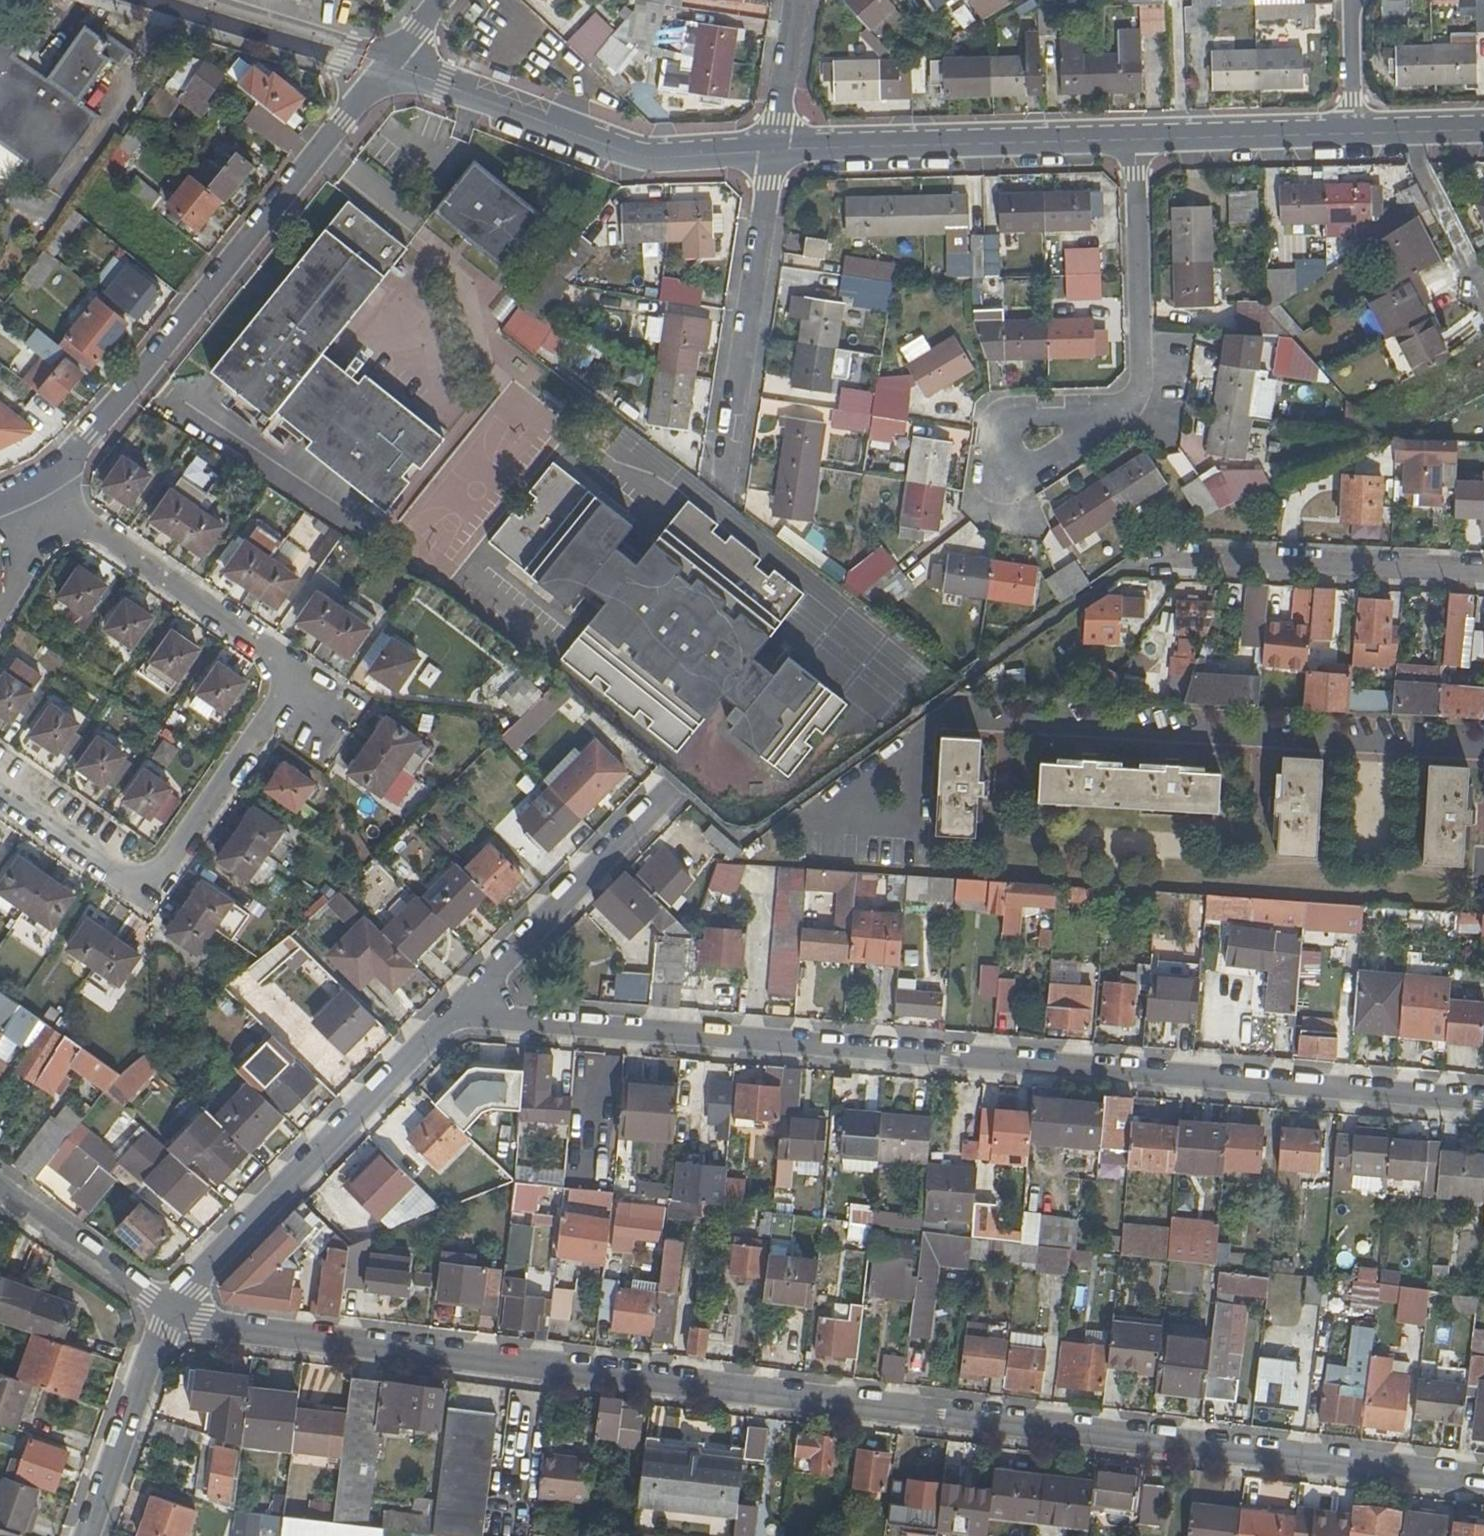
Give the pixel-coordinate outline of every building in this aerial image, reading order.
[(666,4),(645,0),(636,0),(633,11),(635,12),(626,22),(618,31),(614,35),(640,42),(660,48),(666,4)] [(845,1),(870,28),(893,6),(888,0),(846,0),(845,1)] [(982,20),(1012,2),(1011,0),(969,0),(982,20)] [(1037,0),(1015,0),(1013,1),(1020,13),(1037,1),(1037,0)] [(1408,0),(1381,0),(1381,24),(1409,23),(1408,1),(1408,0)] [(1039,12),(1052,12),(1058,12),(1058,2),(1038,3),(1039,12)] [(1315,3),(1257,5),(1257,20),(1302,18),(1302,27),(1315,26),(1315,3)] [(617,14),(626,22),(635,12),(633,11),(625,4),(617,14)] [(1140,6),(1141,32),(1167,31),(1166,5),(1140,6)] [(567,43),(589,63),(614,35),(618,31),(597,11),(567,43)] [(1052,12),(1039,12),(1040,27),(1040,35),(1052,35),(1052,12)] [(736,27),(686,19),(683,41),(697,43),(696,57),(731,62),(735,39),(744,41),(746,28),(736,27)] [(19,49),(0,36),(0,147),(22,162),(17,169),(49,192),(101,117),(80,102),(109,61),(119,68),(130,51),(110,37),(107,41),(85,26),(46,79),(14,57),(19,49)] [(1026,27),(1027,57),(1027,69),(1028,92),(1041,92),(1040,35),(1040,27),(1026,27)] [(1118,54),(1107,55),(1108,90),(1142,89),(1141,32),(1118,33),(1118,54)] [(1451,46),(1476,45),(1476,32),(1451,33),(1451,46)] [(615,70),(640,42),(614,35),(589,63),(622,94),(631,84),(615,70)] [(1061,57),(1084,56),(1084,37),(1061,38),(1061,57)] [(1451,46),(1432,46),(1433,82),(1434,82),(1466,81),(1466,89),(1476,89),(1475,81),(1478,81),(1477,45),(1476,45),(1451,46)] [(1397,83),(1433,82),(1432,46),(1395,47),(1396,62),(1389,62),(1390,72),(1396,72),(1397,83)] [(1302,50),(1257,51),(1257,87),(1260,87),(1303,85),(1302,50)] [(1212,88),(1257,87),(1257,51),(1211,52),(1212,88)] [(1084,56),(1061,57),(1062,92),(1108,90),(1107,55),(1084,56)] [(189,57),(174,79),(189,89),(181,100),(203,116),(212,103),(208,101),(226,74),(207,62),(189,57)] [(690,92),(698,93),(722,97),(726,97),(731,62),(696,57),(695,58),(694,69),(680,67),(680,61),(663,58),(658,89),(690,94),(690,92)] [(1027,57),(993,58),(992,58),(993,93),(1028,92),(1027,69),(1027,57)] [(992,58),(947,59),(947,84),(947,95),(993,93),(992,58)] [(937,75),(937,84),(947,84),(947,59),(933,59),(933,75),(937,75)] [(899,69),(899,60),(835,62),(836,97),(881,96),(900,95),(899,91),(899,69)] [(255,68),(241,86),(286,122),(306,98),(276,74),(271,80),(255,68)] [(925,68),(912,69),(913,91),(926,91),(925,68)] [(899,69),(899,91),(913,91),(912,69),(907,69),(899,69)] [(174,79),(166,90),(177,98),(181,100),(189,89),(174,79)] [(151,101),(167,111),(177,98),(166,90),(161,87),(151,101)] [(721,105),(722,97),(698,93),(697,101),(721,105)] [(164,114),(167,111),(151,101),(148,105),(164,114)] [(259,102),(247,117),(290,152),(302,137),(259,102)] [(110,174),(140,134),(132,127),(103,168),(110,174)] [(211,160),(197,178),(223,199),(225,201),(255,166),(237,152),(225,167),(211,160)] [(543,215),(475,159),(433,210),(502,265),(543,215)] [(135,173),(125,185),(149,205),(159,192),(135,173)] [(199,228),(223,199),(197,178),(193,176),(170,205),(199,228)] [(1429,206),(1415,181),(1392,194),(1397,203),(1373,217),(1384,236),(1407,220),(1416,215),(1429,206)] [(1370,184),(1325,186),(1327,221),(1371,220),(1370,184)] [(1280,222),(1327,221),(1325,186),(1279,187),(1280,222)] [(1090,191),(1044,192),(1045,227),(1090,226),(1090,191)] [(1255,225),(1254,191),(1225,192),(1225,225),(1255,225)] [(999,228),(1045,227),(1044,192),(998,193),(999,228)] [(968,194),(922,195),(924,231),(969,229),(968,194)] [(869,232),(924,231),(922,195),(868,196),(847,197),(849,233),(869,232)] [(1475,204),(1483,221),(1483,199),(1475,204)] [(406,248),(347,201),(212,371),(271,418),(277,410),(285,416),(280,423),(301,439),(306,433),(313,439),(308,447),(387,510),(410,480),(404,475),(416,461),(422,466),(445,437),(365,373),(358,383),(322,353),(406,248)] [(712,201),(668,202),(669,238),(681,238),(682,256),(714,255),(713,230),(713,212),(712,201)] [(623,239),(668,238),(669,238),(668,202),(667,203),(622,203),(623,239)] [(1173,206),(1175,262),(1211,260),(1209,204),(1173,206)] [(57,259),(87,219),(74,209),(45,250),(51,255),(57,259)] [(723,211),(713,212),(713,230),(723,230),(723,211)] [(1378,239),(1400,280),(1416,272),(1439,260),(1416,215),(1407,220),(1384,236),(1378,239)] [(998,234),(985,235),(986,276),(998,275),(998,234)] [(972,235),(972,255),(973,278),(986,278),(986,276),(985,235),(972,235)] [(596,249),(580,236),(551,270),(569,283),(596,249)] [(807,237),(805,256),(830,259),(833,240),(807,237)] [(1069,250),(1070,275),(1097,274),(1097,249),(1069,250)] [(49,258),(51,255),(45,250),(24,279),(37,288),(55,263),(49,258)] [(961,255),(962,278),(973,278),(972,255),(961,255)] [(1212,305),(1211,260),(1175,262),(1175,263),(1176,306),(1212,305)] [(844,261),(843,274),(889,280),(890,267),(844,261)] [(1297,267),(1266,269),(1267,293),(1268,309),(1279,303),(1297,291),(1297,267)] [(136,269),(114,297),(122,304),(121,305),(139,319),(162,289),(136,269)] [(561,294),(570,284),(569,283),(551,270),(519,309),(547,321),(563,296),(561,294)] [(860,301),(888,305),(892,281),(889,280),(843,274),(831,272),(829,289),(861,294),(860,301)] [(1367,297),(1388,336),(1396,333),(1428,316),(1419,299),(1427,295),(1416,272),(1400,280),(1367,297)] [(1098,295),(1097,274),(1070,275),(1067,275),(1068,296),(1098,295)] [(679,279),(663,276),(660,298),(699,304),(702,286),(681,282),(679,279)] [(992,286),(992,277),(986,278),(973,278),(973,285),(992,286)] [(1268,309),(1267,293),(1238,294),(1239,335),(1269,335),(1282,336),(1292,336),(1268,309)] [(503,322),(518,302),(507,295),(493,315),(503,322)] [(804,317),(801,341),(835,346),(843,302),(819,298),(808,296),(798,295),(794,316),(804,317)] [(128,323),(99,300),(62,346),(66,349),(91,369),(128,323)] [(1303,330),(1279,303),(1268,309),(1292,336),(1303,330)] [(535,357),(558,325),(547,321),(519,309),(501,331),(535,357)] [(662,339),(658,368),(694,374),(698,344),(708,345),(712,320),(653,311),(649,337),(662,339)] [(1003,311),(974,312),(974,321),(977,356),(1047,354),(1047,319),(1004,320),(1003,311)] [(1444,337),(1432,314),(1428,316),(1440,339),(1444,337)] [(1396,333),(1417,373),(1449,357),(1440,339),(1428,316),(1396,333)] [(1047,319),(1047,354),(1093,353),(1093,352),(1105,351),(1104,327),(1093,327),(1093,318),(1047,319)] [(61,355),(66,349),(62,346),(39,328),(27,344),(46,360),(41,366),(37,363),(25,380),(28,382),(52,401),(57,405),(84,372),(61,355)] [(910,361),(932,348),(923,334),(902,348),(910,361)] [(932,348),(910,361),(907,363),(913,374),(925,394),(972,365),(954,334),(932,348)] [(1315,378),(1317,365),(1292,336),(1282,336),(1277,372),(1315,378)] [(828,391),(835,346),(801,341),(793,386),(828,391)] [(854,378),(855,351),(838,350),(838,378),(854,378)] [(1221,363),(1214,407),(1250,412),(1256,369),(1253,368),(1255,357),(1230,354),(1229,364),(1221,363)] [(907,363),(876,385),(901,389),(908,378),(913,374),(907,363)] [(685,429),(694,374),(658,368),(650,423),(685,429)] [(901,389),(876,385),(875,392),(872,414),(895,417),(897,401),(899,401),(901,389)] [(851,395),(848,410),(872,414),(875,392),(855,388),(854,396),(851,395)] [(0,391),(0,447),(33,430),(36,426),(0,391)] [(1243,458),(1250,412),(1214,407),(1207,452),(1243,458)] [(864,424),(870,426),(872,414),(848,410),(834,408),(832,422),(847,424),(846,427),(863,430),(864,424)] [(787,426),(789,415),(782,414),(780,425),(787,426)] [(893,429),(895,417),(872,414),(870,426),(868,438),(890,440),(891,429),(893,429)] [(787,426),(782,461),(817,466),(824,421),(789,415),(787,426)] [(914,434),(907,479),(943,484),(950,439),(914,434)] [(1438,492),(1452,493),(1454,440),(1396,437),(1395,458),(1407,459),(1406,490),(1438,492)] [(1393,441),(1358,454),(1357,473),(1392,475),(1393,441)] [(1145,451),(1099,482),(1118,511),(1165,481),(1145,451)] [(1187,452),(1172,456),(1180,483),(1195,479),(1187,452)] [(130,504),(150,476),(124,457),(104,486),(130,504)] [(809,520),(817,466),(782,461),(774,515),(809,520)] [(521,517),(513,511),(489,540),(567,604),(585,583),(607,601),(560,658),(589,681),(594,674),(608,685),(603,693),(632,716),(638,709),(652,720),(646,728),(675,751),(722,694),(744,711),(729,729),(787,776),(810,747),(803,742),(814,728),(821,734),(845,704),(788,657),(773,676),(751,659),(804,593),(775,570),(770,576),(756,564),(760,558),(732,534),(727,541),(713,530),(718,523),(689,500),(637,564),(615,547),(632,525),(554,462),(530,492),(537,498),(521,517)] [(1210,468),(1198,476),(1201,480),(1218,503),(1220,507),(1232,498),(1230,496),(1213,473),(1210,468)] [(1263,470),(1213,473),(1230,496),(1269,484),(1263,470)] [(1379,521),(1381,478),(1344,476),(1342,519),(1379,521)] [(178,538),(204,556),(224,526),(198,509),(208,494),(183,477),(152,520),(178,538)] [(937,529),(943,484),(907,479),(900,524),(898,535),(924,538),(925,528),(937,529)] [(1206,510),(1209,514),(1220,507),(1218,503),(1201,480),(1191,488),(1192,490),(1181,497),(1190,510),(1201,503),(1206,510)] [(1072,542),(1118,511),(1099,482),(1052,512),(1059,522),(1051,527),(1064,547),(1072,542)] [(1438,492),(1406,490),(1406,502),(1437,504),(1438,492)] [(290,536),(303,547),(317,530),(304,519),(290,536)] [(784,524),(776,535),(846,587),(848,571),(784,524)] [(247,543),(227,571),(252,589),(277,606),(297,577),(272,560),(247,543)] [(943,588),(988,595),(992,560),(990,560),(948,553),(946,564),(937,563),(933,586),(943,588)] [(1037,567),(992,560),(988,595),(1032,602),(1037,567)] [(1066,564),(1055,571),(1068,590),(1078,582),(1066,564)] [(866,584),(848,571),(846,587),(866,602),(899,576),(891,565),(866,584)] [(86,615),(106,586),(80,568),(60,596),(86,615)] [(1056,597),(1068,590),(1055,571),(1044,579),(1056,597)] [(911,590),(899,576),(866,602),(877,610),(904,589),(908,593),(911,590)] [(1270,584),(1250,583),(1245,643),(1264,645),(1266,620),(1270,584)] [(1331,639),(1335,587),(1315,586),(1312,623),(1310,637),(1331,639)] [(1313,589),(1299,588),(1296,622),(1266,620),(1264,645),(1263,660),(1308,663),(1310,637),(1312,623),(1310,623),(1313,589)] [(324,639),(349,656),(377,617),(351,599),(344,610),(319,592),(299,621),(324,639)] [(1467,602),(1467,593),(1450,593),(1444,665),(1460,666),(1464,617),(1471,617),(1472,603),(1467,602)] [(1146,599),(1110,597),(1108,630),(1122,631),(1122,623),(1128,623),(1128,617),(1146,618),(1146,599)] [(1389,627),(1392,601),(1361,599),(1357,640),(1355,640),(1353,660),(1398,664),(1399,642),(1388,641),(1389,627)] [(132,647),(152,618),(127,600),(107,629),(132,647)] [(1399,642),(1400,628),(1389,627),(1388,641),(1399,642)] [(167,695),(198,650),(173,632),(142,677),(167,695)] [(398,690),(420,659),(393,639),(370,671),(398,690)] [(45,674),(19,657),(0,683),(0,712),(12,720),(45,674)] [(225,711),(244,682),(219,664),(199,693),(225,711)] [(1325,665),(1324,672),(1349,674),(1349,667),(1325,665)] [(1442,686),(1443,668),(1398,666),(1397,683),(1442,686)] [(523,670),(501,692),(521,712),(543,690),(523,670)] [(1349,674),(1324,672),(1309,671),(1306,708),(1327,709),(1328,693),(1337,693),(1336,709),(1349,710),(1350,694),(1347,694),(1349,674)] [(1193,672),(1185,701),(1259,704),(1260,685),(1200,682),(1201,672),(1193,672)] [(1442,686),(1397,683),(1395,703),(1394,712),(1439,714),(1442,686)] [(585,710),(554,686),(542,698),(574,724),(585,710)] [(1442,686),(1439,714),(1458,715),(1483,717),(1483,713),(1483,688),(1442,686)] [(1337,693),(1328,693),(1327,709),(1336,709),(1337,693)] [(58,751),(74,730),(78,724),(52,706),(32,734),(58,752),(58,751)] [(180,729),(188,717),(177,710),(169,722),(180,729)] [(368,746),(349,774),(394,804),(413,777),(414,778),(433,751),(387,719),(368,746)] [(74,730),(58,751),(68,759),(84,737),(74,730)] [(106,783),(124,757),(124,756),(99,738),(79,767),(105,785),(106,783)] [(550,786),(581,816),(627,769),(596,738),(550,786)] [(152,761),(167,771),(181,749),(167,739),(152,761)] [(968,748),(928,746),(923,843),(963,846),(964,829),(969,829),(970,805),(975,805),(976,790),(971,790),(972,765),(967,765),(968,748)] [(124,757),(106,783),(116,790),(134,764),(124,757)] [(1025,769),(1022,809),(1202,819),(1204,779),(1187,778),(1188,773),(1163,772),(1163,767),(1148,766),(1148,771),(1123,769),(1123,774),(1106,773),(1106,768),(1081,767),(1081,762),(1066,761),(1066,766),(1041,765),(1041,770),(1025,769)] [(1309,862),(1315,764),(1275,761),(1274,777),(1269,777),(1268,802),(1263,802),(1262,817),(1267,817),(1265,843),(1270,843),(1269,860),(1309,862)] [(297,811),(315,785),(285,765),(267,791),(297,811)] [(151,817),(171,789),(145,771),(125,799),(151,817)] [(1460,776),(1420,774),(1414,871),(1455,874),(1456,857),(1461,858),(1462,833),(1466,833),(1467,818),(1463,818),(1464,793),(1459,793),(1460,776)] [(549,849),(581,816),(550,786),(518,819),(549,849)] [(237,834),(219,860),(248,880),(266,854),(284,829),(255,809),(237,834)] [(737,849),(709,825),(699,838),(726,862),(737,849)] [(757,842),(754,838),(738,850),(741,854),(757,842)] [(490,845),(464,872),(486,893),(496,902),(522,876),(490,845)] [(649,862),(634,877),(642,884),(666,908),(691,880),(669,859),(663,849),(649,862)] [(0,887),(0,891),(26,909),(53,928),(76,895),(48,876),(21,857),(0,887)] [(747,863),(721,861),(711,888),(735,896),(747,863)] [(447,926),(451,930),(486,893),(464,872),(456,865),(421,901),(447,926)] [(767,994),(796,997),(800,957),(803,927),(806,888),(808,867),(779,865),(767,994)] [(836,930),(803,927),(800,957),(850,961),(850,957),(855,910),(858,871),(808,867),(806,888),(839,890),(838,900),(845,901),(844,910),(843,920),(837,920),(836,930)] [(660,925),(673,915),(666,908),(642,884),(639,887),(625,873),(596,902),(630,936),(652,913),(660,925)] [(908,874),(892,873),(888,913),(904,914),(906,896),(908,874)] [(949,899),(951,877),(908,874),(906,896),(949,899)] [(991,911),(1005,912),(1006,901),(1008,881),(958,877),(956,898),(991,900),(991,911)] [(1009,901),(1006,901),(1005,912),(1004,931),(1019,933),(1021,911),(1022,902),(1035,903),(1056,905),(1058,884),(1031,882),(1031,885),(1010,883),(1009,901)] [(185,909),(168,933),(197,954),(214,929),(232,902),(204,883),(185,909)] [(1108,888),(1068,885),(1067,899),(1106,902),(1108,888)] [(836,930),(837,920),(838,900),(839,890),(806,888),(803,927),(836,930)] [(1106,902),(1156,905),(1157,891),(1108,888),(1106,902)] [(358,909),(342,893),(329,904),(345,920),(358,909)] [(1209,915),(1304,922),(1306,901),(1211,894),(1209,915)] [(412,962),(447,926),(421,901),(416,896),(381,932),(390,941),(412,962)] [(838,900),(837,920),(843,920),(844,910),(845,901),(838,900)] [(1304,927),(1362,932),(1363,925),(1365,905),(1306,901),(1304,922),(1304,927)] [(1035,903),(1022,902),(1021,911),(1034,912),(1035,903)] [(1363,925),(1408,928),(1410,907),(1388,906),(1365,905),(1363,925)] [(1431,930),(1433,909),(1410,907),(1408,928),(1431,930)] [(888,913),(855,910),(850,957),(900,961),(904,914),(888,913)] [(1458,910),(1457,924),(1483,926),(1483,912),(1458,910)] [(682,934),(687,929),(673,915),(669,921),(682,934)] [(397,983),(415,965),(412,962),(390,941),(381,932),(365,916),(329,953),(361,983),(373,971),(370,968),(376,962),(397,983)] [(88,919),(68,948),(94,966),(119,984),(140,955),(114,937),(88,919)] [(1041,926),(1040,943),(1052,945),(1054,927),(1041,926)] [(1297,1013),(1303,933),(1232,927),(1228,962),(1272,967),(1268,1010),(1297,1013)] [(656,935),(650,1005),(679,1007),(686,938),(656,935)] [(704,989),(707,960),(744,963),(746,938),(700,935),(699,945),(691,944),(687,987),(704,989)] [(289,956),(280,944),(244,971),(255,985),(289,956)] [(563,947),(562,962),(607,962),(607,947),(563,947)] [(376,962),(370,968),(373,971),(391,989),(397,983),(376,962)] [(1001,964),(986,962),(983,995),(998,996),(999,980),(1001,964)] [(1137,984),(1149,985),(1150,974),(1151,964),(1140,963),(1139,974),(1121,972),(1121,983),(1105,981),(1101,1021),(1134,1025),(1136,999),(1137,984)] [(1354,1028),(1399,1032),(1404,975),(1359,971),(1354,1028)] [(650,975),(617,972),(615,997),(648,1000),(650,975)] [(1452,976),(1405,972),(1404,975),(1399,1032),(1446,1036),(1450,1000),(1452,976)] [(1200,978),(1150,974),(1149,985),(1146,1017),(1196,1021),(1200,978)] [(1014,981),(999,980),(998,996),(996,1010),(1011,1012),(1014,981)] [(1089,1027),(1092,988),(1052,984),(1048,1023),(1068,1025),(1089,1027)] [(1136,999),(1134,1025),(1127,1045),(1143,1047),(1146,1017),(1149,985),(1137,984),(1136,999)] [(6,1031),(22,1005),(16,1001),(0,989),(0,1027),(6,1031)] [(238,1004),(224,990),(213,1001),(228,1015),(238,1004)] [(344,1052),(375,1019),(345,990),(313,1022),(344,1052)] [(942,996),(897,992),(896,1011),(941,1014),(942,996)] [(1450,1000),(1446,1036),(1446,1043),(1483,1046),(1483,1003),(1450,1000)] [(24,1043),(41,1018),(22,1005),(6,1031),(5,1032),(23,1045),(24,1043)] [(60,1015),(53,1026),(61,1032),(69,1021),(60,1015)] [(49,1024),(41,1018),(24,1043),(33,1048),(49,1024)] [(1045,1023),(1043,1038),(1067,1040),(1068,1025),(1048,1023),(1045,1023)] [(51,1053),(53,1054),(65,1035),(61,1032),(53,1026),(49,1024),(33,1048),(19,1070),(34,1080),(51,1053)] [(179,1037),(172,1029),(160,1040),(167,1048),(179,1037)] [(1337,1037),(1300,1034),(1299,1054),(1336,1057),(1337,1037)] [(107,1089),(122,1075),(118,1072),(65,1035),(53,1054),(36,1081),(52,1091),(69,1064),(103,1087),(107,1089)] [(270,1044),(245,1068),(265,1087),(289,1064),(270,1044)] [(553,1053),(525,1051),(520,1119),(570,1122),(572,1097),(551,1095),(553,1053)] [(160,1065),(147,1052),(143,1056),(122,1075),(107,1089),(103,1093),(107,1096),(118,1106),(160,1065)] [(265,1087),(264,1089),(287,1112),(316,1083),(293,1060),(289,1064),(265,1087)] [(782,1088),(784,1087),(786,1066),(770,1065),(768,1086),(740,1084),(737,1115),(757,1117),(780,1119),(782,1088)] [(802,1068),(786,1066),(784,1087),(782,1116),(785,1116),(782,1154),(779,1154),(777,1180),(789,1182),(791,1155),(824,1158),(825,1138),(827,1137),(828,1119),(797,1117),(802,1068)] [(471,1073),(439,1106),(464,1130),(479,1113),(490,1110),(495,1111),(516,1113),(519,1075),(471,1073)] [(658,1081),(624,1078),(623,1084),(658,1087),(658,1081)] [(675,1140),(679,1082),(658,1081),(658,1087),(623,1084),(620,1135),(675,1140)] [(734,1083),(715,1082),(712,1124),(731,1125),(734,1083)] [(250,1083),(215,1119),(250,1152),(285,1116),(250,1083)] [(1099,1104),(1034,1097),(1033,1112),(1031,1139),(1101,1146),(1105,1094),(1100,1094),(1099,1104)] [(1135,1097),(1105,1094),(1101,1146),(1099,1161),(1116,1162),(1117,1147),(1124,1148),(1123,1163),(1129,1163),(1131,1148),(1133,1123),(1135,1097)] [(439,1166),(469,1135),(464,1130),(439,1106),(409,1137),(439,1166)] [(52,1119),(15,1166),(33,1183),(42,1171),(83,1119),(79,1116),(68,1107),(56,1123),(52,1119)] [(999,1109),(983,1108),(980,1141),(980,1148),(996,1149),(999,1109)] [(996,1149),(1030,1152),(1031,1139),(1033,1112),(999,1109),(996,1149)] [(844,1153),(879,1156),(879,1155),(882,1113),(845,1110),(842,1153),(844,1153)] [(218,1182),(247,1153),(213,1120),(215,1119),(207,1111),(169,1150),(185,1164),(192,1157),(218,1182)] [(518,1143),(513,1143),(516,1113),(495,1111),(492,1158),(516,1181),(518,1143)] [(932,1118),(882,1113),(879,1155),(879,1156),(928,1160),(932,1118)] [(756,1125),(757,1117),(737,1115),(737,1123),(756,1125)] [(1228,1124),(1180,1120),(1180,1126),(1227,1130),(1228,1124)] [(1180,1128),(1133,1123),(1131,1148),(1129,1163),(1129,1165),(1176,1170),(1180,1128)] [(1263,1126),(1228,1123),(1228,1124),(1227,1130),(1224,1167),(1259,1169),(1263,1126)] [(79,1126),(68,1139),(75,1144),(76,1145),(84,1152),(90,1156),(101,1143),(79,1126)] [(1227,1130),(1180,1126),(1180,1128),(1176,1170),(1223,1174),(1224,1167),(1227,1130)] [(1388,1128),(1360,1126),(1360,1135),(1387,1137),(1388,1128)] [(1316,1168),(1319,1145),(1320,1130),(1283,1127),(1279,1165),(1316,1168)] [(169,1150),(146,1130),(121,1159),(179,1211),(206,1183),(185,1164),(169,1150)] [(1360,1135),(1338,1133),(1333,1188),(1351,1190),(1352,1173),(1389,1176),(1392,1138),(1387,1137),(1360,1135)] [(675,1140),(620,1135),(619,1141),(674,1145),(675,1140)] [(1413,1139),(1392,1138),(1389,1176),(1426,1179),(1426,1172),(1439,1173),(1441,1152),(1442,1142),(1428,1141),(1413,1139)] [(963,1157),(979,1159),(980,1148),(980,1141),(965,1140),(963,1157)] [(81,1187),(99,1164),(90,1156),(84,1152),(76,1145),(57,1169),(81,1187)] [(1325,1146),(1319,1145),(1316,1168),(1323,1169),(1325,1146)] [(350,1186),(385,1151),(381,1147),(346,1182),(350,1186)] [(385,1151),(350,1186),(381,1217),(415,1181),(385,1151)] [(1441,1152),(1439,1173),(1438,1194),(1483,1198),(1483,1154),(1441,1152)] [(879,1156),(844,1153),(845,1168),(877,1170),(879,1156)] [(794,1162),(794,1174),(815,1175),(816,1164),(794,1162)] [(530,1165),(527,1182),(566,1187),(567,1174),(567,1169),(530,1165)] [(683,1165),(680,1200),(720,1205),(722,1171),(683,1165)] [(978,1171),(928,1166),(927,1175),(923,1221),(973,1225),(975,1202),(978,1171)] [(1277,1177),(1275,1192),(1296,1195),(1298,1180),(1277,1177)] [(750,1182),(727,1179),(725,1201),(749,1203),(750,1182)] [(527,1182),(516,1181),(515,1185),(514,1191),(527,1192),(527,1182)] [(210,1186),(206,1183),(179,1211),(183,1215),(210,1186)] [(671,1186),(642,1183),(641,1196),(670,1199),(671,1186)] [(597,1207),(613,1209),(615,1193),(600,1191),(597,1207)] [(680,1200),(670,1199),(668,1216),(694,1220),(694,1214),(723,1218),(725,1206),(720,1205),(680,1200)] [(1221,1200),(1205,1199),(1203,1221),(1219,1223),(1221,1200)] [(314,1302),(312,1311),(341,1315),(344,1285),(349,1245),(304,1202),(221,1287),(226,1301),(295,1309),(298,1290),(292,1289),(294,1273),(284,1270),(294,1261),(288,1255),(306,1235),(322,1251),(329,1243),(334,1247),(332,1259),(327,1259),(321,1303),(314,1302)] [(997,1203),(975,1202),(973,1225),(972,1235),(994,1238),(995,1229),(997,1203)] [(146,1257),(147,1256),(170,1232),(141,1204),(117,1228),(146,1257)] [(790,1206),(775,1204),(774,1212),(789,1214),(790,1206)] [(836,1208),(827,1207),(826,1216),(835,1217),(836,1208)] [(558,1252),(607,1262),(609,1242),(612,1220),(563,1210),(558,1252)] [(771,1237),(774,1212),(764,1211),(763,1218),(761,1218),(759,1235),(771,1237)] [(664,1219),(619,1214),(615,1248),(628,1250),(630,1236),(662,1240),(664,1219)] [(1039,1214),(1036,1243),(1072,1247),(1077,1247),(1079,1219),(1039,1214)] [(1203,1221),(1172,1218),(1171,1229),(1169,1259),(1171,1259),(1216,1265),(1218,1242),(1219,1223),(1203,1221)] [(854,1239),(871,1241),(873,1223),(856,1221),(854,1239)] [(1171,1229),(1124,1225),(1123,1235),(1122,1248),(1122,1250),(1122,1253),(1169,1259),(1171,1229)] [(1382,1225),(1374,1225),(1373,1233),(1381,1234),(1382,1225)] [(511,1227),(506,1267),(528,1269),(532,1230),(511,1227)] [(937,1260),(969,1263),(970,1254),(972,1235),(924,1229),(918,1280),(912,1333),(928,1335),(937,1260)] [(1023,1232),(995,1229),(994,1238),(1022,1241),(1023,1232)] [(1123,1235),(1112,1234),(1111,1248),(1122,1250),(1122,1248),(1123,1235)] [(870,1293),(914,1299),(917,1276),(912,1276),(915,1240),(877,1235),(870,1293)] [(970,1254),(1020,1261),(1020,1259),(1022,1241),(994,1238),(972,1235),(970,1254)] [(366,1288),(370,1252),(372,1236),(349,1245),(344,1285),(366,1288)] [(1037,1269),(1069,1272),(1070,1265),(1072,1247),(1036,1243),(1022,1241),(1020,1259),(1038,1261),(1037,1269)] [(1230,1243),(1218,1242),(1216,1265),(1221,1265),(1228,1266),(1229,1254),(1230,1243)] [(732,1272),(766,1276),(769,1253),(770,1248),(736,1243),(734,1258),(732,1272)] [(1092,1267),(1094,1250),(1077,1247),(1072,1247),(1070,1265),(1092,1267)] [(445,1250),(439,1296),(481,1301),(483,1292),(498,1294),(502,1268),(486,1265),(487,1255),(445,1250)] [(370,1252),(366,1288),(408,1293),(412,1258),(370,1252)] [(818,1259),(769,1253),(766,1276),(764,1298),(813,1304),(818,1259)] [(1244,1255),(1229,1254),(1228,1266),(1243,1268),(1244,1255)] [(1293,1264),(1271,1261),(1270,1271),(1293,1274),(1293,1264)] [(679,1266),(664,1264),(653,1341),(670,1343),(678,1292),(676,1291),(679,1266)] [(1380,1266),(1360,1264),(1359,1280),(1378,1282),(1380,1266)] [(1404,1269),(1381,1266),(1380,1279),(1379,1284),(1401,1287),(1404,1269)] [(525,1296),(528,1269),(506,1267),(504,1281),(503,1282),(498,1324),(537,1329),(539,1312),(543,1312),(544,1297),(525,1296)] [(1218,1288),(1233,1290),(1268,1294),(1270,1276),(1220,1270),(1218,1288)] [(432,1275),(415,1273),(414,1284),(431,1285),(432,1275)] [(1,1275),(0,1279),(0,1280),(18,1287),(20,1283),(1,1275)] [(1305,1304),(1320,1306),(1323,1280),(1308,1278),(1305,1304)] [(601,1311),(616,1313),(619,1288),(620,1281),(605,1279),(601,1311)] [(0,1280),(0,1321),(25,1329),(37,1296),(38,1295),(18,1287),(0,1280)] [(1351,1308),(1376,1310),(1377,1302),(1378,1290),(1379,1284),(1355,1281),(1351,1308)] [(1401,1287),(1379,1284),(1378,1290),(1377,1302),(1399,1305),(1398,1319),(1425,1323),(1429,1291),(1401,1287)] [(658,1293),(619,1288),(616,1313),(614,1328),(654,1333),(658,1293)] [(1231,1302),(1233,1290),(1218,1288),(1216,1300),(1231,1302)] [(571,1290),(557,1289),(553,1318),(568,1320),(571,1290)] [(498,1294),(483,1292),(481,1301),(480,1312),(495,1314),(498,1294)] [(1477,1311),(1479,1297),(1454,1294),(1452,1308),(1477,1311)] [(74,1315),(55,1308),(57,1304),(37,1296),(25,1329),(35,1333),(63,1343),(74,1315)] [(554,1298),(544,1297),(543,1312),(539,1312),(537,1329),(536,1338),(549,1340),(554,1298)] [(847,1356),(857,1358),(863,1301),(854,1300),(852,1322),(821,1318),(817,1353),(847,1356)] [(1231,1302),(1216,1300),(1216,1307),(1215,1315),(1211,1341),(1207,1375),(1222,1377),(1231,1302)] [(75,1311),(57,1304),(55,1308),(74,1315),(75,1311)] [(728,1315),(714,1313),(710,1340),(725,1342),(728,1315)] [(1138,1371),(1157,1373),(1162,1335),(1163,1327),(1113,1320),(1109,1345),(1108,1363),(1138,1367),(1138,1371)] [(992,1374),(990,1394),(1004,1396),(1005,1386),(1006,1376),(1003,1376),(1010,1327),(989,1324),(990,1323),(969,1321),(962,1376),(986,1379),(987,1374),(992,1374)] [(1321,1418),(1363,1423),(1371,1357),(1374,1327),(1360,1325),(1355,1369),(1353,1384),(1325,1381),(1321,1418)] [(692,1327),(688,1357),(705,1359),(709,1329),(692,1327)] [(1474,1331),(1470,1366),(1468,1382),(1482,1384),(1476,1437),(1483,1438),(1483,1380),(1483,1332),(1474,1331)] [(84,1377),(92,1353),(63,1343),(35,1333),(20,1379),(33,1384),(77,1399),(84,1377)] [(1041,1337),(1011,1333),(1010,1345),(1039,1349),(1041,1337)] [(1211,1341),(1162,1335),(1157,1373),(1155,1388),(1205,1395),(1207,1383),(1207,1375),(1211,1341)] [(1108,1363),(1109,1345),(1064,1340),(1058,1383),(1096,1387),(1102,1388),(1104,1388),(1108,1363)] [(1039,1349),(1010,1345),(1006,1376),(1005,1386),(1036,1390),(1037,1377),(1043,1378),(1046,1350),(1039,1349)] [(847,1356),(844,1376),(855,1377),(857,1358),(847,1356)] [(885,1356),(882,1381),(903,1383),(906,1358),(885,1356)] [(1390,1359),(1371,1357),(1363,1423),(1403,1428),(1409,1378),(1389,1376),(1390,1359)] [(1303,1364),(1260,1359),(1255,1401),(1276,1404),(1276,1400),(1299,1403),(1303,1364)] [(1410,1362),(1390,1359),(1389,1376),(1409,1378),(1410,1362)] [(1435,1377),(1419,1375),(1415,1411),(1443,1415),(1443,1420),(1463,1422),(1468,1382),(1470,1366),(1437,1361),(1435,1377)] [(1327,1366),(1325,1381),(1353,1384),(1355,1369),(1327,1366)] [(221,1371),(197,1368),(196,1381),(214,1383),(213,1386),(219,1387),(221,1371)] [(251,1375),(221,1371),(219,1387),(213,1386),(214,1383),(196,1381),(193,1404),(210,1410),(215,1412),(207,1435),(241,1447),(242,1446),(243,1443),(246,1410),(250,1386),(251,1375)] [(0,1372),(0,1423),(16,1428),(33,1384),(20,1379),(0,1372)] [(1222,1377),(1207,1375),(1207,1383),(1221,1384),(1222,1377)] [(367,1525),(369,1512),(379,1428),(401,1430),(401,1423),(416,1425),(424,1426),(441,1428),(445,1389),(351,1377),(334,1521),(363,1525),(367,1525)] [(1233,1385),(1225,1385),(1223,1396),(1231,1397),(1233,1385)] [(243,1443),(291,1449),(297,1400),(299,1392),(250,1386),(246,1410),(243,1443)] [(622,1409),(623,1399),(601,1397),(594,1452),(609,1453),(610,1437),(616,1438),(615,1443),(640,1446),(644,1411),(622,1409)] [(332,1411),(312,1409),(313,1403),(313,1402),(297,1400),(291,1449),(327,1453),(332,1411)] [(1245,1415),(1246,1406),(1237,1404),(1235,1414),(1245,1415)] [(207,1435),(215,1412),(210,1410),(202,1433),(203,1434),(207,1435)] [(448,1410),(435,1516),(433,1533),(457,1535),(483,1535),(498,1415),(448,1410)] [(1443,1415),(1415,1411),(1414,1416),(1443,1420),(1443,1415)] [(174,1440),(179,1426),(177,1425),(156,1418),(152,1432),(174,1440)] [(749,1425),(744,1472),(749,1473),(752,1458),(764,1459),(768,1427),(749,1425)] [(179,1426),(174,1440),(198,1447),(203,1434),(202,1433),(179,1426)] [(835,1437),(798,1432),(794,1471),(830,1475),(835,1437)] [(56,1489),(69,1453),(32,1439),(18,1476),(56,1489)] [(998,1445),(973,1441),(970,1466),(980,1468),(977,1494),(992,1495),(995,1469),(998,1445)] [(694,1504),(738,1510),(739,1503),(741,1489),(745,1456),(704,1451),(699,1447),(691,1446),(687,1449),(646,1443),(639,1497),(681,1502),(680,1508),(693,1510),(694,1504)] [(212,1497),(212,1501),(226,1506),(234,1510),(238,1474),(235,1474),(238,1450),(216,1448),(211,1496),(212,1497)] [(884,1489),(889,1452),(859,1449),(854,1486),(884,1489)] [(593,1459),(543,1453),(536,1506),(586,1512),(593,1459)] [(1141,1467),(1126,1465),(1125,1473),(1096,1469),(1094,1481),(1091,1507),(1104,1508),(1105,1503),(1136,1506),(1141,1467)] [(990,1512),(1039,1518),(1045,1475),(995,1469),(992,1495),(990,1512)] [(1094,1481),(1045,1475),(1039,1518),(1089,1525),(1091,1507),(1094,1481)] [(6,1476),(0,1493),(0,1526),(27,1535),(29,1535),(30,1535),(35,1520),(30,1518),(33,1507),(41,1488),(6,1476)] [(1165,1485),(1144,1483),(1140,1522),(1160,1524),(1165,1485)] [(431,1491),(416,1488),(413,1505),(427,1508),(431,1491)] [(140,1535),(188,1535),(197,1510),(154,1494),(140,1535)] [(983,1503),(945,1498),(941,1535),(979,1535),(983,1503)] [(739,1503),(738,1510),(737,1523),(735,1535),(753,1535),(757,1505),(739,1503)] [(1242,1509),(1192,1503),(1188,1535),(1239,1535),(1242,1509)] [(35,1520),(39,1509),(33,1507),(30,1518),(35,1520)] [(1297,1507),(1296,1516),(1294,1535),(1349,1535),(1351,1518),(1331,1515),(1332,1511),(1297,1507)] [(1400,1532),(1402,1512),(1353,1507),(1352,1513),(1351,1518),(1349,1535),(1400,1535),(1400,1532)] [(1400,1532),(1400,1535),(1446,1535),(1448,1518),(1433,1516),(1433,1509),(1422,1508),(1421,1514),(1406,1513),(1403,1532),(1400,1532)] [(1242,1509),(1239,1535),(1294,1535),(1296,1516),(1242,1509)] [(284,1516),(258,1512),(237,1510),(233,1535),(282,1535),(284,1516)] [(384,1514),(382,1527),(383,1527),(418,1531),(433,1533),(435,1516),(384,1510),(384,1514)] [(382,1527),(384,1514),(369,1512),(367,1525),(382,1527)] [(383,1527),(382,1527),(367,1525),(363,1525),(334,1521),(296,1517),(284,1516),(282,1535),(382,1535),(383,1527)] [(1454,1535),(1483,1535),(1483,1524),(1456,1520),(1454,1535)] [(27,1535),(0,1526),(0,1535),(26,1535),(27,1535)]
